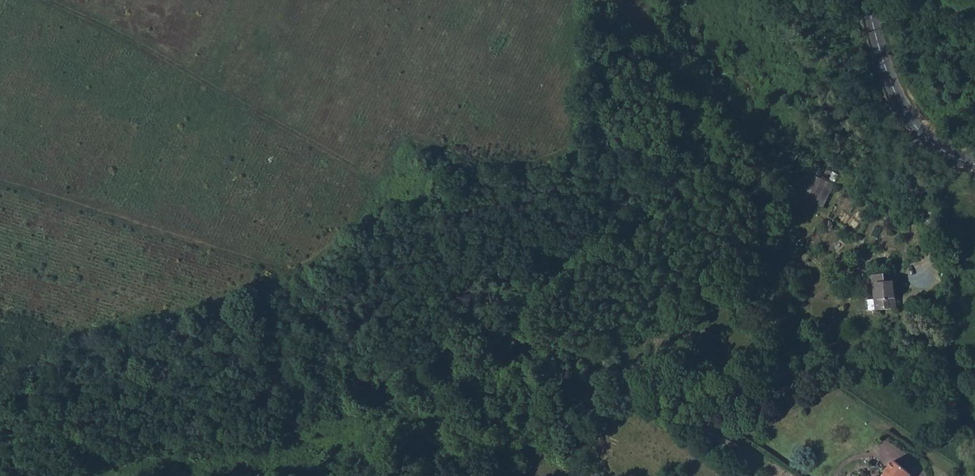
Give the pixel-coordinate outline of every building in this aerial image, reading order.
[(799,198),(823,209),(835,186),(811,174),(799,198)] [(867,311),(895,308),(893,281),(892,273),(884,274),(872,275),(873,291),(869,292),(870,299),(866,299),(867,311)] [(882,475),(910,475),(913,472),(897,457),(882,475)]
